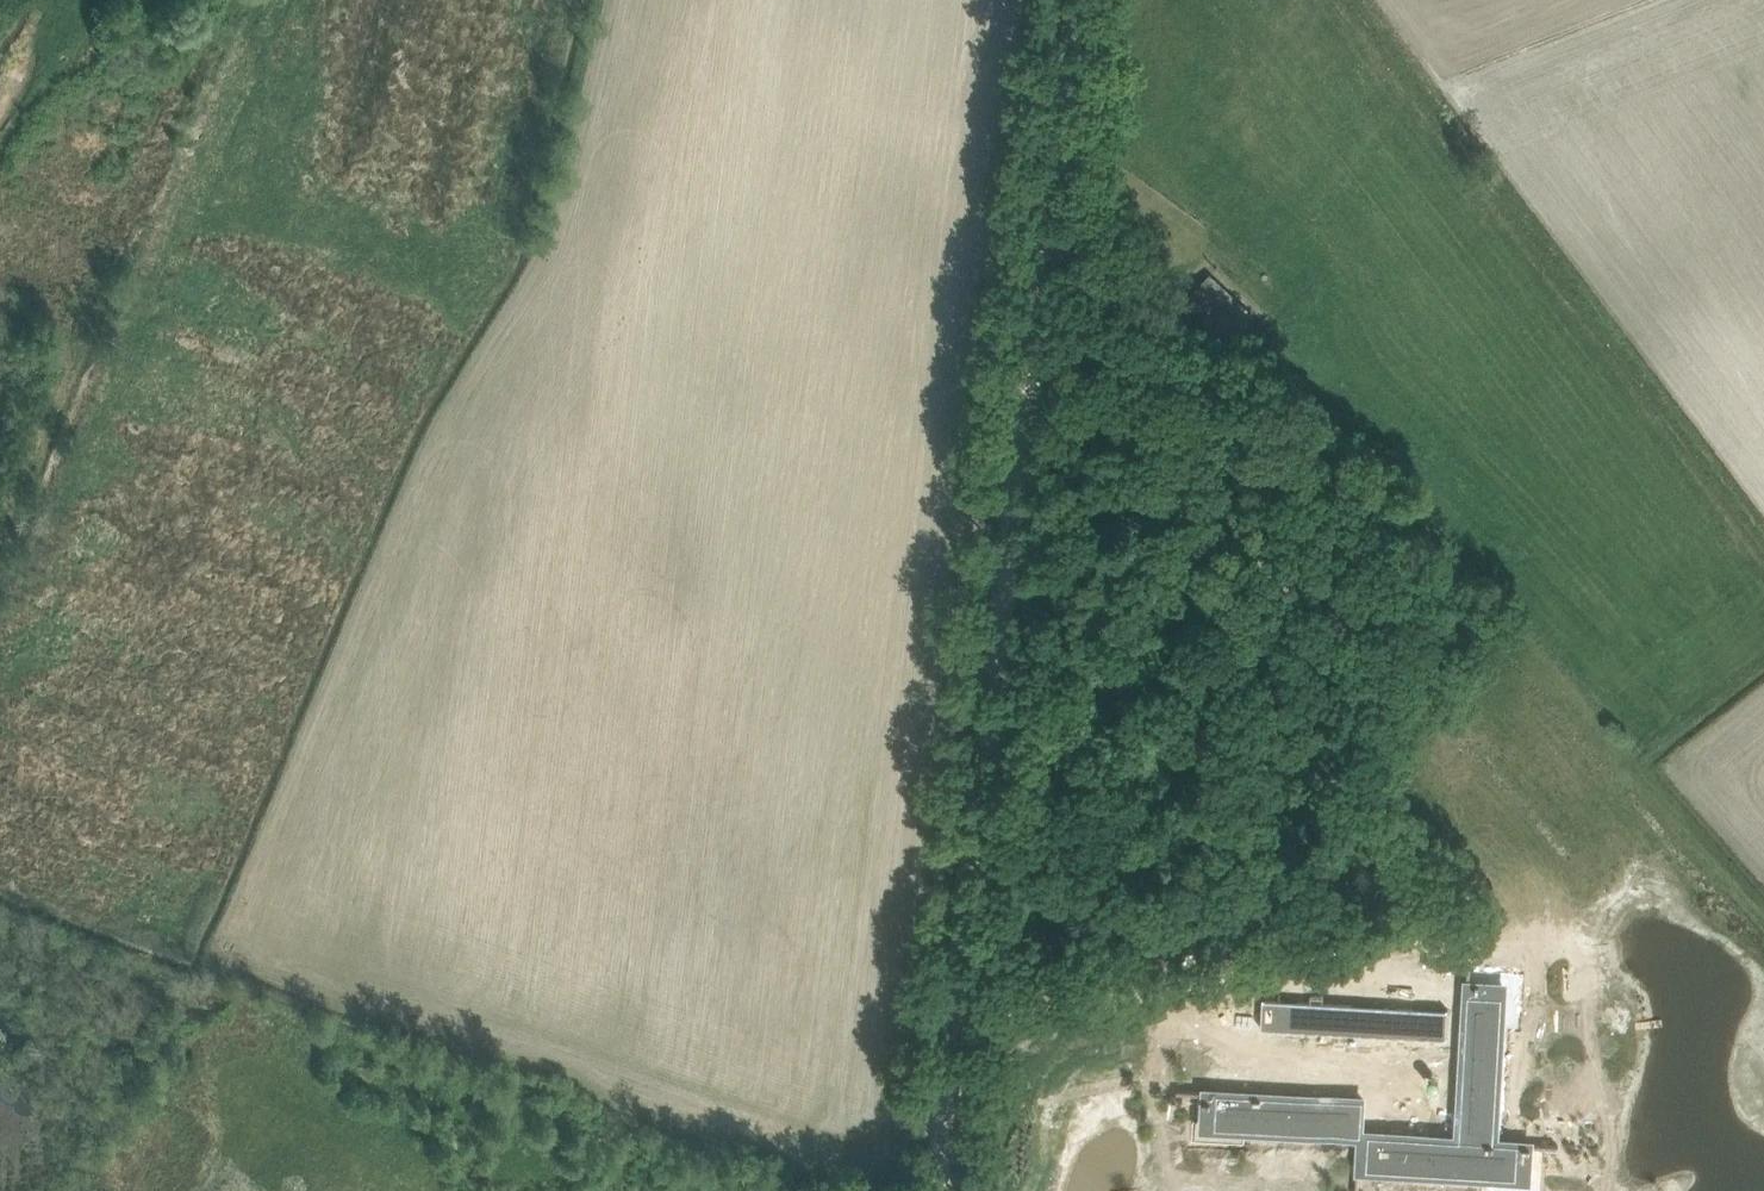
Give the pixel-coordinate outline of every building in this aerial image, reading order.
[(1256,316),(1210,273),(1185,298),(1231,342),(1256,316)] [(1468,982),(1459,1140),(1494,1142),(1502,997),(1479,996),(1480,982),(1468,982)] [(1263,998),(1261,1028),(1344,1033),(1345,1003),(1265,998),(1263,998)] [(1385,1005),(1384,1035),(1405,1037),(1407,1006),(1385,1005)] [(1204,1092),(1204,1102),(1217,1103),(1216,1125),(1359,1134),(1362,1134),(1364,1101),(1204,1092)] [(1359,1134),(1358,1162),(1371,1163),(1371,1170),(1517,1178),(1519,1144),(1494,1142),(1459,1140),(1362,1134),(1359,1134)]
